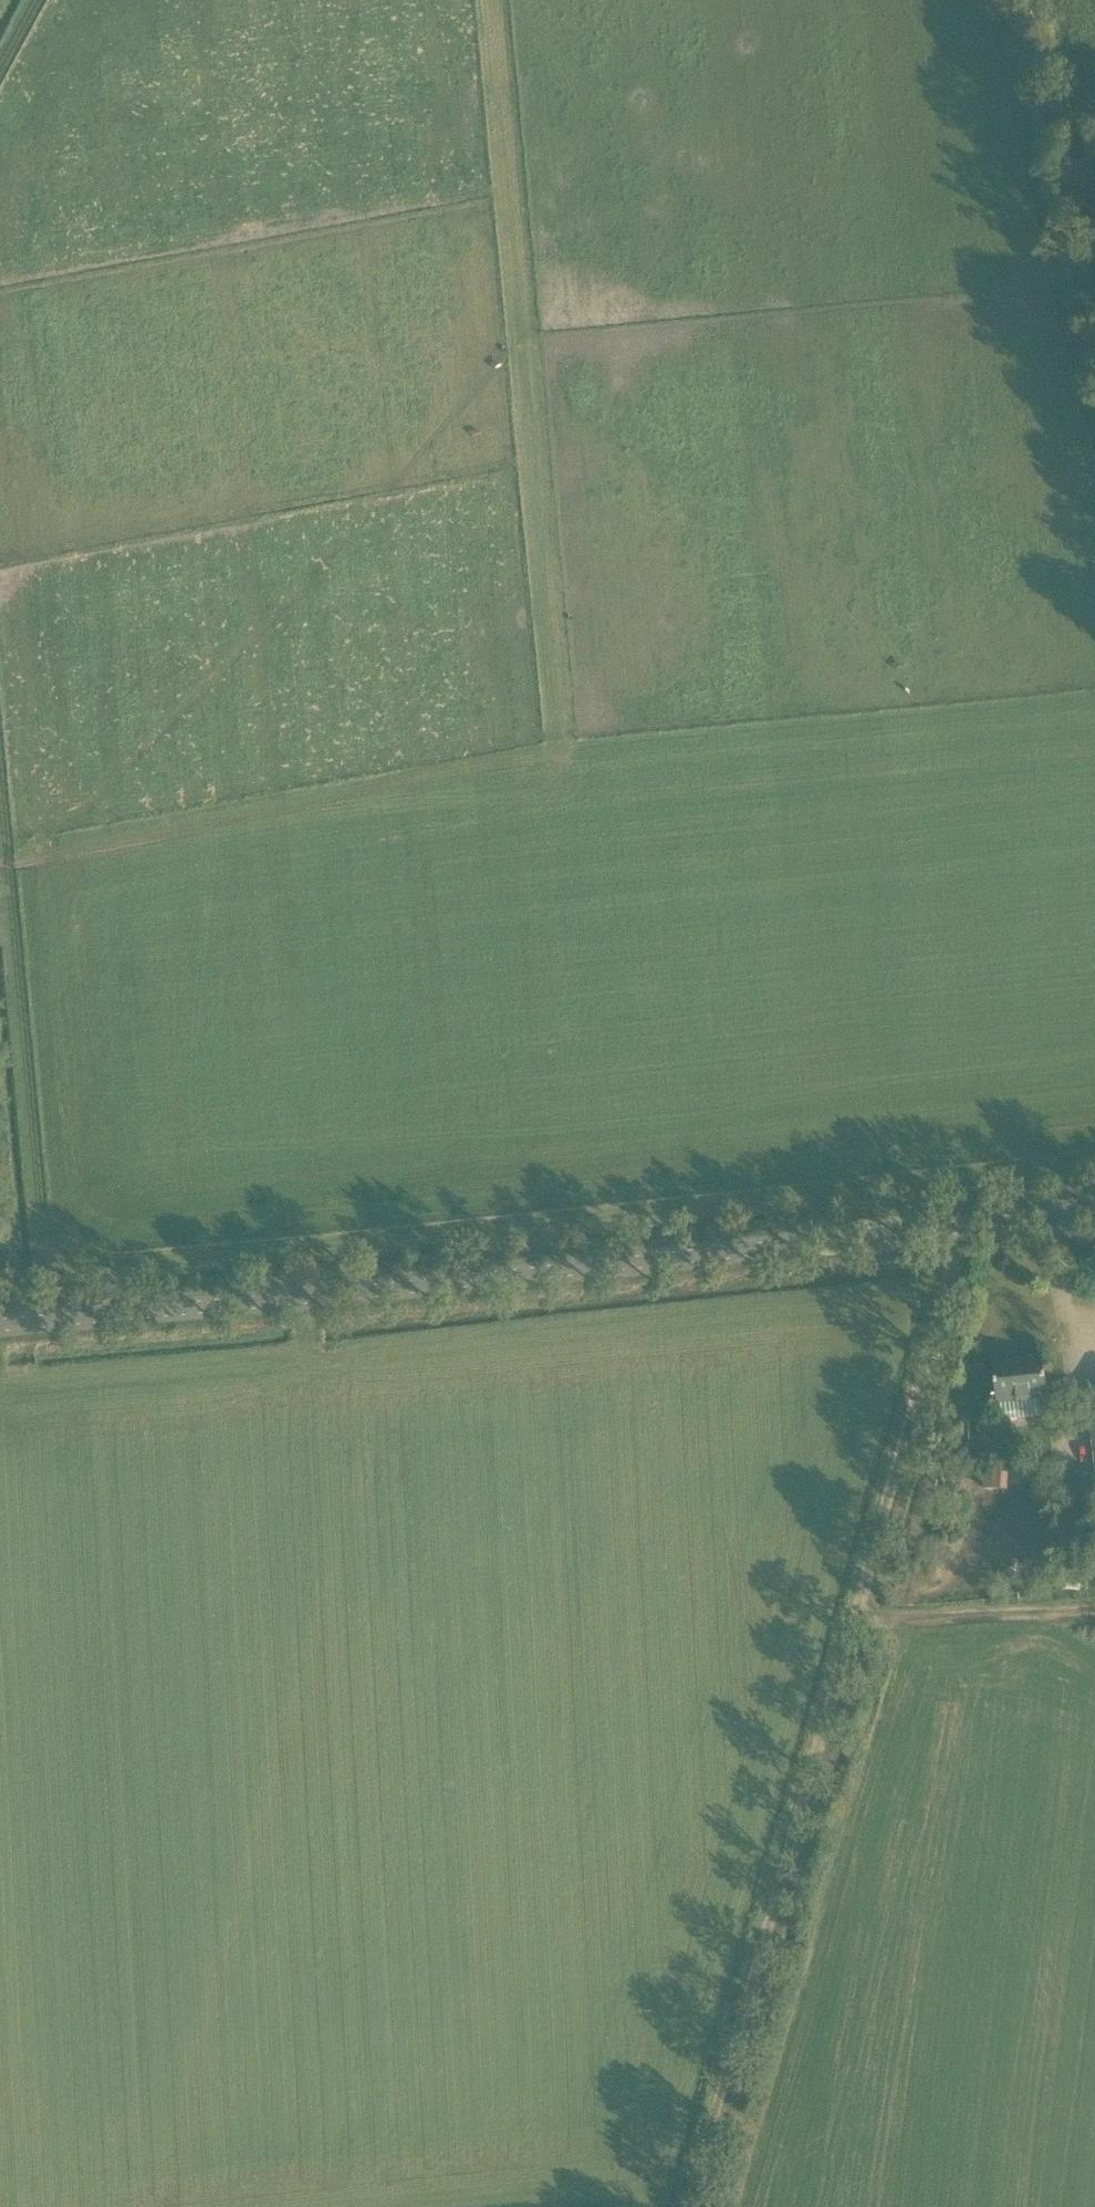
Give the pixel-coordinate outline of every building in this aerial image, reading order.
[(1048,1399),(1046,1380),(1043,1358),(1021,1360),(1021,1364),(993,1368),(997,1405),(1019,1403),(1048,1399)]
